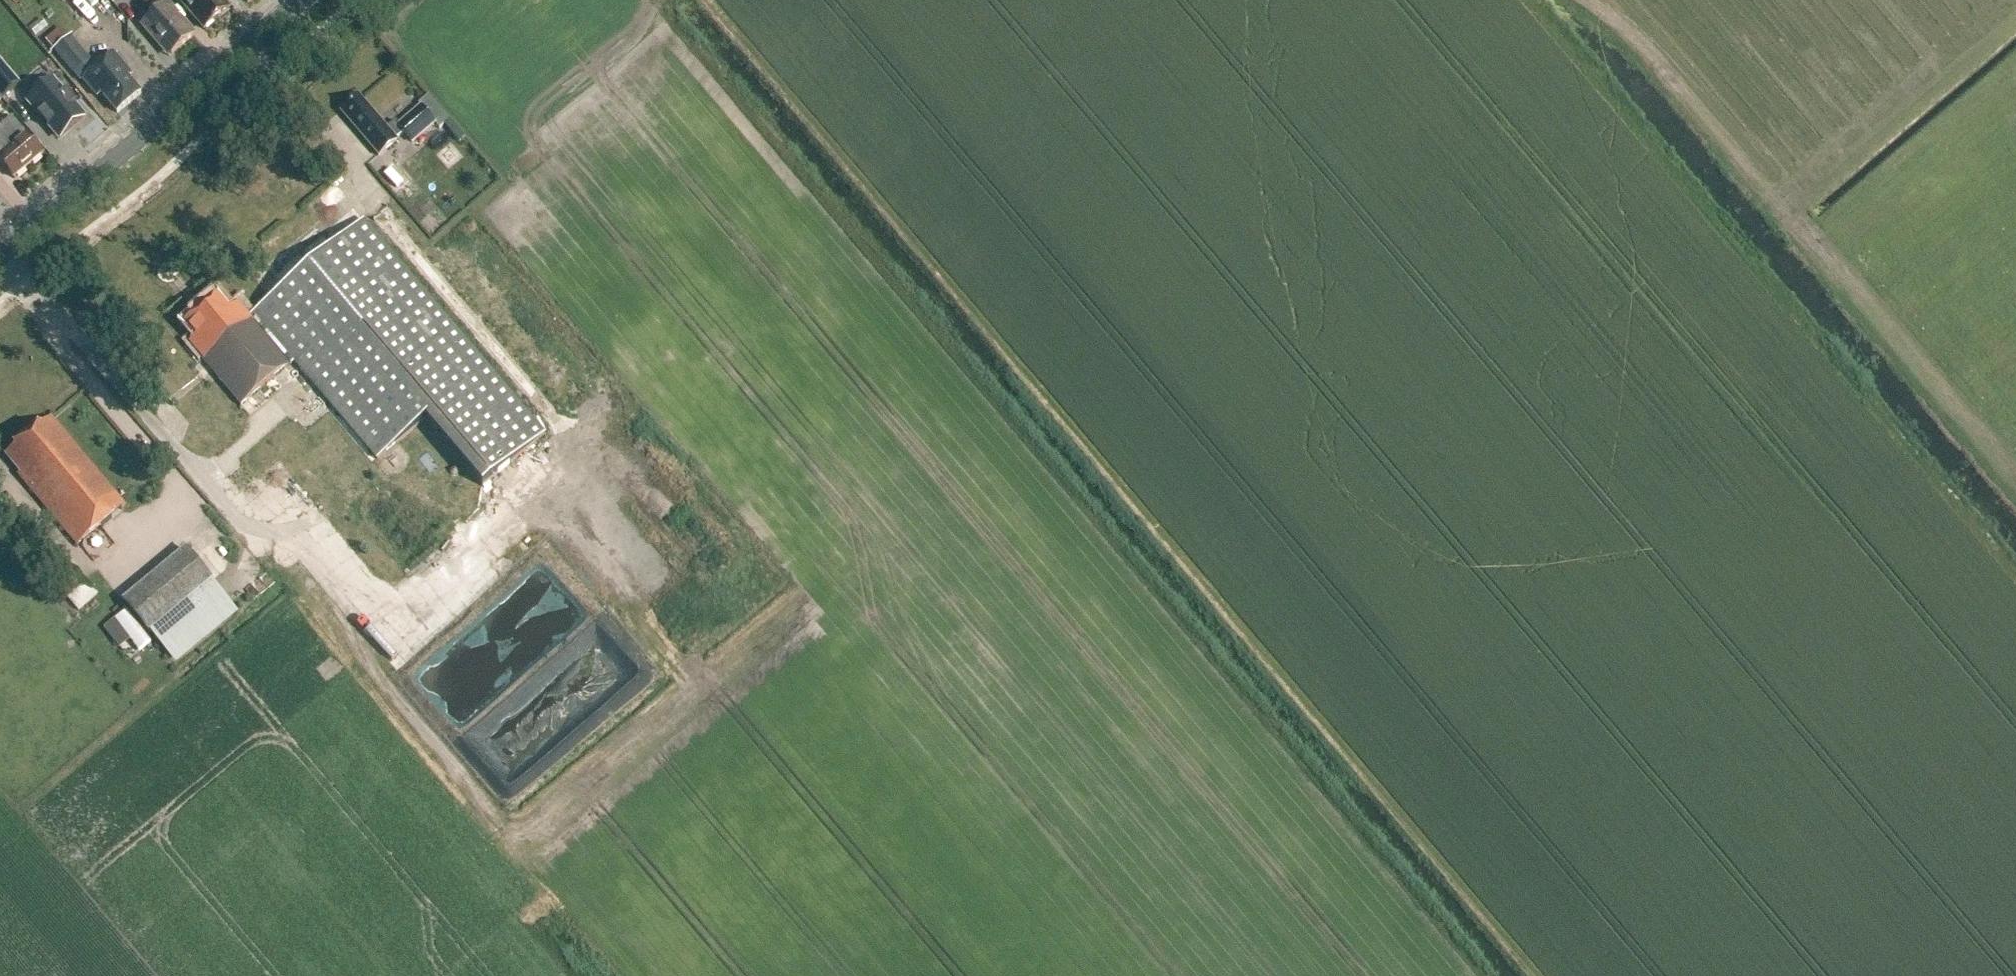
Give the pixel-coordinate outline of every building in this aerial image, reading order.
[(143,9),(154,0),(136,0),(143,9)] [(205,30),(218,19),(221,19),(230,12),(229,10),(230,8),(223,0),(180,0),(205,30)] [(171,8),(148,28),(171,55),(195,34),(171,8)] [(69,44),(55,55),(79,83),(83,80),(97,97),(101,94),(117,114),(141,94),(128,79),(131,76),(113,54),(95,69),(85,58),(82,61),(69,44)] [(5,95),(20,82),(0,58),(0,89),(5,95)] [(47,128),(49,126),(59,138),(83,117),(73,106),(75,104),(65,92),(63,94),(52,81),(28,101),(39,114),(37,116),(47,128)] [(420,108),(399,126),(387,130),(359,97),(342,111),(379,155),(396,141),(394,139),(403,131),(412,142),(433,123),(420,108)] [(14,179),(43,154),(22,130),(13,138),(9,133),(13,130),(7,123),(0,128),(0,162),(14,179)] [(249,318),(289,365),(294,362),(377,460),(425,420),(482,487),(545,434),(364,221),(249,318)] [(217,298),(186,324),(198,338),(192,343),(205,358),(203,360),(242,406),(289,365),(249,318),(237,304),(229,312),(217,298)] [(125,506),(52,418),(8,455),(22,472),(18,475),(78,546),(125,506)] [(185,550),(124,601),(150,632),(211,581),(185,550)] [(73,566),(63,573),(53,583),(78,611),(97,594),(73,566)] [(125,612),(114,621),(137,651),(149,643),(125,612)]
